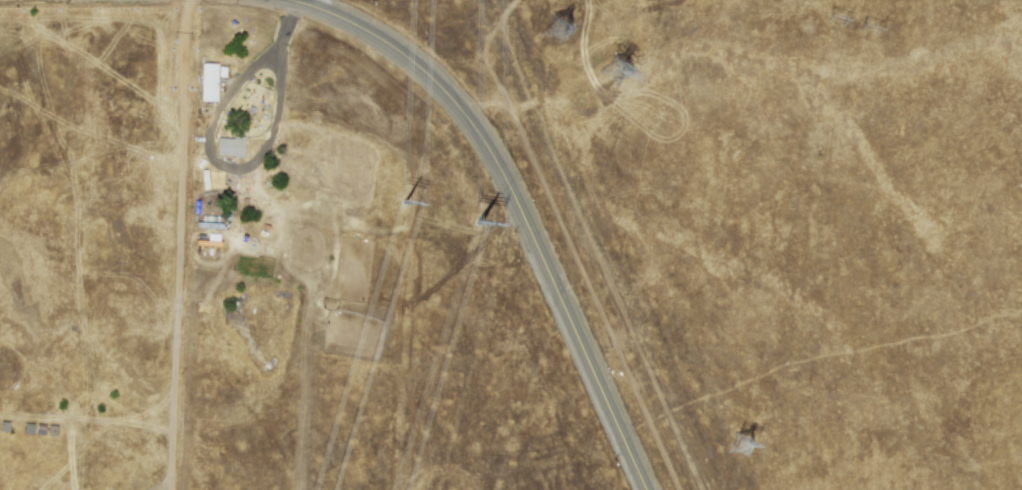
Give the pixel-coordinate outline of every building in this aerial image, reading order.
[(216,63),(200,63),(199,101),(215,101),(216,63)] [(243,138),(216,137),(215,156),(242,157),(243,138)]
